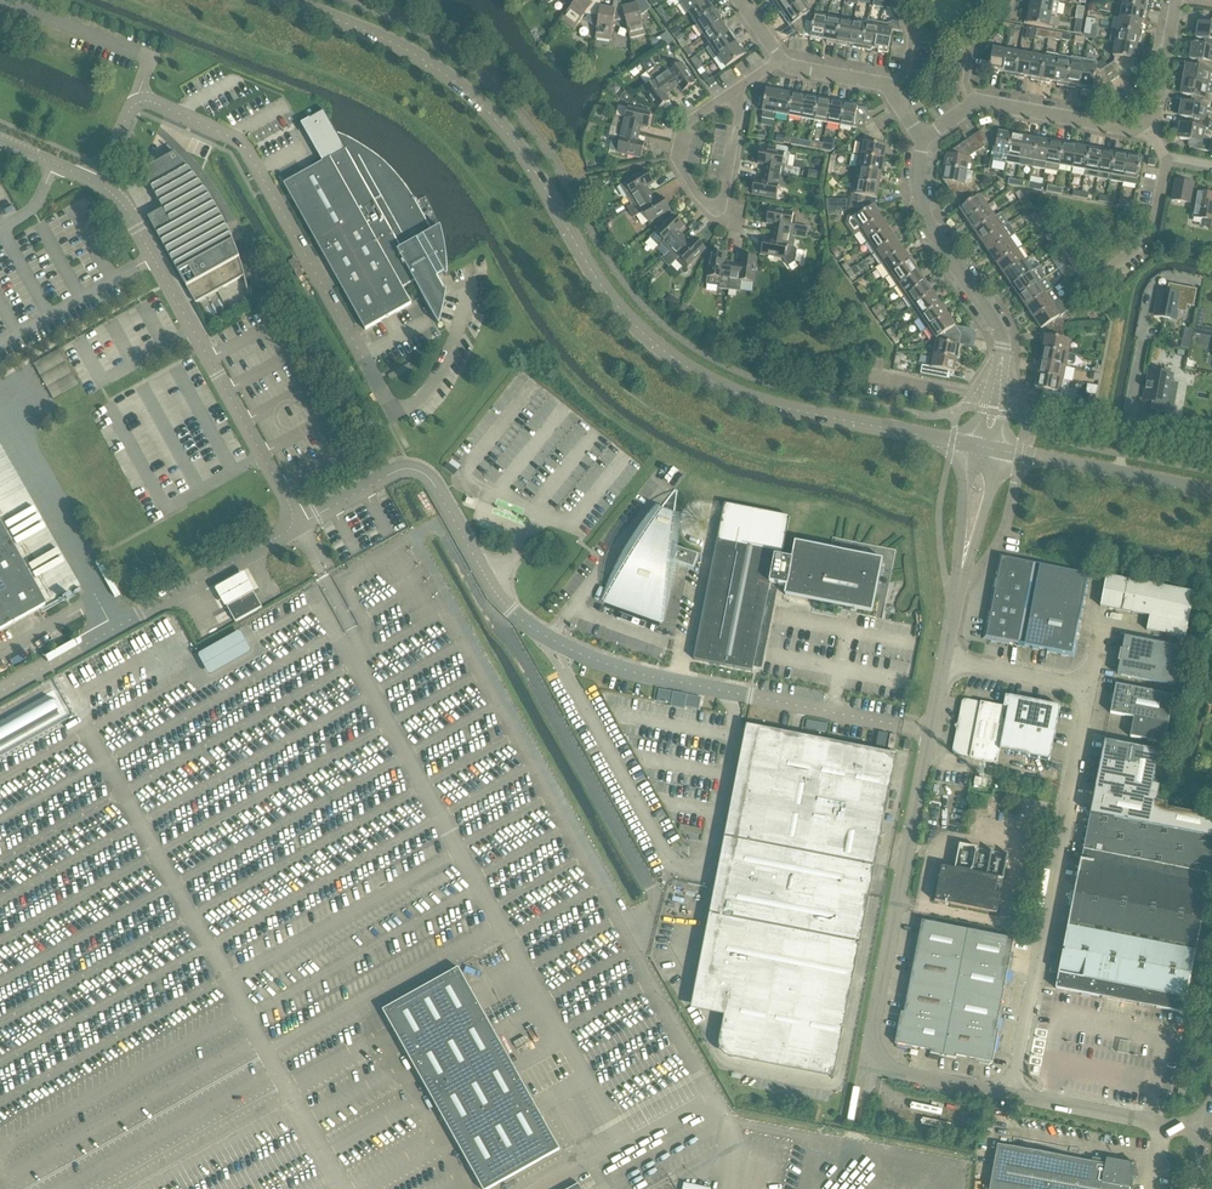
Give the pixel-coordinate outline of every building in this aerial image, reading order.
[(575,2),(561,21),(574,30),(586,15),(598,17),(600,7),(601,0),(593,0),(591,3),(586,0),(577,0),(575,2)] [(635,5),(622,8),(625,19),(630,39),(645,35),(641,16),(650,9),(644,0),(634,0),(635,5)] [(681,3),(689,14),(706,2),(705,0),(686,0),(681,3)] [(774,5),(780,13),(782,12),(784,14),(802,2),(801,0),(782,0),(774,5)] [(1053,2),(1043,0),(1029,0),(1028,7),(1030,8),(1030,11),(1051,15),(1057,16),(1059,3),(1053,2)] [(1123,5),(1147,9),(1149,0),(1124,0),(1123,5)] [(622,8),(620,1),(614,2),(613,9),(600,7),(598,17),(595,39),(611,41),(614,22),(625,19),(622,8)] [(706,2),(689,14),(696,25),(716,11),(711,3),(708,4),(706,2)] [(814,16),(810,13),(802,2),(784,14),(786,17),(784,19),(790,27),(792,26),(799,35),(803,36),(806,21),(813,23),(814,16)] [(1098,3),(1090,2),(1088,12),(1096,13),(1098,3)] [(1120,18),(1142,22),(1142,18),(1145,19),(1147,9),(1123,5),(1120,18)] [(1078,7),(1075,20),(1076,20),(1082,21),(1085,8),(1078,7)] [(661,17),(666,14),(662,8),(657,11),(661,17)] [(716,11),(696,25),(704,35),(721,23),(719,20),(722,19),(716,11)] [(1049,28),(1051,15),(1030,11),(1029,14),(1026,14),(1024,24),(1049,28)] [(666,14),(661,17),(665,23),(670,20),(666,14)] [(824,40),(827,40),(827,43),(836,45),(840,21),(830,19),(831,14),(828,14),(828,19),(824,40)] [(806,21),(803,36),(810,37),(810,40),(820,42),(820,39),(824,40),(828,19),(814,16),(813,23),(806,21)] [(1142,22),(1120,18),(1118,30),(1142,35),(1144,26),(1141,25),(1142,22)] [(1074,33),(1080,34),(1082,21),(1076,20),(1074,33)] [(840,21),(836,45),(845,47),(846,44),(849,45),(853,23),(840,21)] [(867,21),(866,26),(862,50),(871,51),(872,49),(875,49),(879,28),(880,23),(867,21)] [(721,23),(704,35),(711,46),(731,32),(726,24),(723,26),(721,23)] [(862,50),(866,26),(853,23),(849,45),(853,45),(852,48),(862,50)] [(1198,25),(1196,38),(1210,40),(1211,41),(1211,25),(1201,23),(1198,25)] [(1084,34),(1090,36),(1092,26),(1086,24),(1084,34)] [(676,28),(670,32),(671,33),(675,39),(681,34),(676,28)] [(893,31),(879,28),(875,49),(879,50),(878,53),(888,55),(893,31)] [(1025,39),(1034,40),(1036,30),(1027,28),(1025,39)] [(1036,35),(1036,36),(1048,39),(1050,32),(1037,30),(1036,35)] [(1116,43),(1137,47),(1138,44),(1140,44),(1142,35),(1118,30),(1116,43)] [(665,45),(672,40),(666,32),(660,36),(665,45)] [(706,49),(714,60),(718,57),(736,45),(734,42),(737,40),(731,32),(711,46),(706,49)] [(1061,41),(1061,40),(1062,34),(1050,32),(1048,39),(1061,41)] [(676,39),(680,45),(685,42),(680,36),(676,39)] [(1192,47),(1189,59),(1204,61),(1211,63),(1211,41),(1210,40),(1209,47),(1195,45),(1192,47)] [(1115,57),(1114,62),(1123,75),(1133,68),(1134,61),(1137,61),(1139,51),(1136,51),(1137,47),(1116,43),(1113,57),(1115,57)] [(726,68),(746,54),(741,46),(738,48),(736,45),(718,57),(726,68)] [(684,50),(688,56),(692,53),(688,47),(684,50)] [(988,73),(998,75),(999,72),(1002,72),(1006,51),(993,49),(988,73)] [(1006,51),(1002,72),(1006,73),(1005,76),(1014,78),(1019,54),(1006,51)] [(1028,77),(1032,56),(1019,54),(1014,78),(1024,79),(1025,77),(1028,77)] [(1054,82),(1059,56),(1046,54),(1045,58),(1040,82),(1050,84),(1050,81),(1054,82)] [(648,56),(641,62),(648,72),(646,73),(653,83),(643,90),(657,110),(670,101),(666,96),(673,91),(669,85),(659,72),(648,56)] [(1032,56),(1028,77),(1032,78),(1031,81),(1040,82),(1045,58),(1032,56)] [(1059,56),(1054,82),(1057,83),(1057,86),(1066,87),(1071,58),(1059,56)] [(1072,57),(1071,58),(1066,87),(1076,89),(1076,86),(1079,87),(1084,60),(1072,57)] [(702,68),(694,58),(690,60),(698,71),(702,68)] [(1096,62),(1084,60),(1079,87),(1083,87),(1083,90),(1093,92),(1093,89),(1100,91),(1111,83),(1102,71),(1097,70),(1097,68),(1098,64),(1096,62)] [(1209,85),(1211,75),(1211,63),(1204,61),(1202,68),(1188,66),(1185,68),(1183,80),(1209,85)] [(1108,67),(1117,79),(1123,75),(1114,62),(1108,67)] [(682,63),(672,70),(668,65),(659,72),(669,85),(673,91),(679,87),(683,92),(696,83),(682,63)] [(1102,71),(1111,83),(1117,79),(1108,67),(1102,71)] [(701,76),(705,83),(707,82),(710,79),(706,73),(701,76)] [(716,84),(712,78),(707,82),(711,88),(716,84)] [(1194,97),(1193,104),(1207,107),(1211,107),(1211,99),(1211,95),(1207,94),(1209,85),(1183,80),(1181,92),(1183,95),(1194,97)] [(767,87),(762,111),(763,112),(762,118),(774,121),(776,114),(780,93),(776,92),(777,89),(767,87)] [(788,116),(793,92),(783,91),(783,93),(780,93),(776,114),(788,116)] [(626,92),(621,98),(628,105),(625,119),(614,116),(611,127),(633,132),(639,134),(641,126),(648,128),(652,112),(638,109),(640,103),(626,92)] [(801,119),(805,98),(802,97),(802,94),(793,92),(788,116),(801,119)] [(814,121),(819,97),(809,95),(809,98),(805,98),(801,119),(814,121)] [(827,124),(831,102),(828,102),(828,99),(819,97),(814,121),(827,124)] [(831,102),(827,124),(840,126),(844,102),(835,100),(835,103),(831,102)] [(853,106),(854,104),(844,102),(840,126),(858,129),(859,130),(873,120),(869,114),(865,109),(853,106)] [(1179,114),(1181,117),(1195,120),(1194,127),(1206,129),(1209,129),(1211,117),(1206,116),(1207,107),(1193,104),(1182,102),(1179,114)] [(317,166),(284,184),(366,330),(412,305),(406,291),(415,284),(421,285),(440,320),(447,294),(439,280),(447,276),(441,229),(433,233),(405,185),(369,149),(338,134),(324,112),(302,123),(302,125),(323,162),(317,166)] [(863,136),(877,127),(873,120),(859,130),(863,136)] [(1211,140),(1204,138),(1206,129),(1194,127),(1180,124),(1178,136),(1180,139),(1194,142),(1193,149),(1210,152),(1211,140)] [(609,138),(612,139),(610,150),(617,152),(617,153),(641,159),(645,143),(637,141),(639,134),(633,132),(611,127),(609,138)] [(861,142),(859,155),(884,160),(886,147),(885,146),(886,140),(885,138),(881,133),(877,127),(863,136),(861,142)] [(1002,134),(983,130),(981,132),(990,145),(989,148),(992,149),(992,153),(994,153),(993,161),(1006,164),(1012,132),(1003,131),(1002,134)] [(981,132),(974,136),(983,149),(986,147),(989,148),(990,145),(981,132)] [(1012,132),(1006,164),(1019,166),(1024,138),(1021,137),(1022,134),(1012,132)] [(1024,138),(1019,166),(1032,168),(1038,137),(1029,135),(1028,138),(1024,138)] [(951,154),(948,154),(945,167),(967,171),(969,158),(983,149),(974,136),(968,140),(951,152),(951,154)] [(793,138),(786,137),(785,143),(792,144),(792,145),(796,146),(798,140),(793,139),(793,138)] [(1038,137),(1032,168),(1045,171),(1050,142),(1047,142),(1047,139),(1038,137)] [(1058,173),(1059,166),(1064,142),(1054,140),(1054,143),(1050,142),(1045,171),(1058,173)] [(824,143),(811,141),(809,148),(822,150),(823,144),(824,143)] [(1064,142),(1059,166),(1072,168),(1076,147),(1073,146),(1073,144),(1064,142)] [(1076,147),(1072,168),(1085,171),(1090,147),(1081,145),(1080,148),(1076,147)] [(145,174),(147,179),(168,217),(152,225),(196,304),(244,277),(246,285),(248,294),(249,293),(248,285),(245,276),(242,265),(239,256),(234,242),(228,228),(224,221),(220,213),(215,204),(208,194),(201,184),(195,176),(190,170),(185,164),(176,155),(168,147),(167,148),(170,150),(176,157),(145,174)] [(1090,147),(1085,171),(1084,176),(1097,179),(1102,152),(1099,151),(1099,148),(1090,147)] [(760,148),(757,164),(764,165),(762,173),(770,174),(786,177),(798,179),(800,169),(788,167),(790,154),(760,148)] [(1102,152),(1097,179),(1110,181),(1116,151),(1106,150),(1106,152),(1102,152)] [(1116,151),(1110,181),(1123,183),(1128,157),(1125,156),(1125,153),(1116,151)] [(1138,180),(1142,156),(1132,154),(1132,157),(1128,157),(1123,183),(1137,186),(1138,180)] [(859,155),(857,169),(882,173),(884,160),(859,155)] [(973,172),(967,171),(945,167),(943,181),(946,181),(945,184),(961,208),(974,199),(964,185),(965,181),(971,183),(973,172)] [(879,186),(882,173),(857,169),(854,181),(879,186)] [(646,197),(650,195),(647,188),(654,184),(645,170),(624,183),(625,183),(620,186),(632,206),(646,197)] [(784,188),(786,177),(770,174),(768,182),(755,179),(752,195),(776,199),(778,187),(784,188)] [(849,209),(857,210),(858,204),(873,206),(875,206),(877,199),(879,186),(854,181),(852,195),(849,209)] [(1005,187),(1000,181),(996,184),(1000,190),(1005,187)] [(1194,184),(1175,181),(1171,200),(1190,203),(1194,184)] [(1020,191),(1016,194),(1020,200),(1024,197),(1020,191)] [(1211,223),(1211,228),(1211,229),(1211,195),(1198,193),(1196,201),(1194,201),(1192,209),(1195,210),(1193,219),(1211,223)] [(628,208),(634,218),(643,213),(649,223),(670,210),(662,197),(654,201),(650,195),(646,197),(632,206),(628,208)] [(980,195),(974,199),(961,208),(959,209),(967,221),(988,206),(980,195)] [(1024,206),(1029,203),(1024,197),(1020,200),(1024,206)] [(1134,202),(1120,199),(1119,205),(1133,208),(1134,202)] [(834,200),(826,200),(827,208),(835,208),(834,200)] [(858,204),(857,210),(858,211),(848,217),(846,225),(854,235),(860,231),(881,217),(874,207),(875,206),(873,206),(858,204)] [(616,215),(622,211),(619,206),(613,210),(616,215)] [(974,231),(995,217),(988,206),(967,221),(974,231)] [(769,208),(766,224),(773,225),(772,233),(779,234),(795,237),(805,239),(807,228),(791,225),(794,213),(769,208)] [(1035,212),(1030,216),(1034,222),(1039,219),(1035,212)] [(1001,213),(995,217),(974,231),(982,242),(1009,223),(1001,213)] [(673,215),(655,233),(651,237),(659,246),(657,249),(664,257),(684,237),(678,232),(685,226),(673,215)] [(867,242),(888,228),(881,217),(860,231),(867,242)] [(1039,228),(1043,225),(1039,219),(1034,222),(1039,228)] [(1016,234),(1009,223),(982,242),(989,253),(1010,238),(1016,234)] [(888,228),(867,242),(875,253),(896,239),(888,228)] [(772,233),(770,240),(764,239),(761,255),(785,259),(785,260),(789,266),(795,262),(797,252),(794,248),(793,248),(795,237),(779,234),(772,233)] [(1050,234),(1045,237),(1049,243),(1054,240),(1050,234)] [(689,243),(684,238),(664,257),(661,259),(669,268),(676,261),(682,268),(682,269),(681,270),(681,271),(682,272),(682,273),(683,274),(684,274),(685,274),(686,274),(687,274),(687,273),(688,272),(689,271),(688,270),(688,269),(688,268),(689,267),(690,267),(689,266),(706,249),(695,238),(689,243)] [(996,264),(1017,249),(1010,238),(989,253),(996,264)] [(896,239),(875,253),(882,264),(903,250),(896,239)] [(1054,250),(1058,247),(1054,240),(1049,243),(1054,250)] [(835,257),(840,254),(836,248),(831,251),(835,257)] [(1004,275),(1025,260),(1017,249),(996,264),(1004,275)] [(903,250),(882,264),(890,275),(911,261),(903,250)] [(707,277),(708,277),(707,286),(718,287),(718,289),(729,290),(732,269),(733,261),(725,260),(726,254),(710,253),(707,277)] [(733,261),(732,269),(729,290),(740,292),(742,281),(754,283),(757,258),(741,256),(741,262),(733,261)] [(1065,256),(1060,259),(1064,265),(1069,262),(1065,256)] [(1012,286),(1033,271),(1025,260),(1004,275),(1012,286)] [(911,261),(890,275),(897,286),(918,272),(911,261)] [(1069,272),(1073,269),(1069,262),(1064,265),(1069,272)] [(842,266),(846,273),(851,270),(847,263),(842,266)] [(1019,296),(1046,278),(1039,267),(1033,271),(1012,286),(1019,296)] [(846,273),(851,279),(855,276),(851,270),(846,273)] [(905,297),(925,283),(918,272),(897,286),(905,297)] [(1053,289),(1046,278),(1019,296),(1026,307),(1053,289)] [(1075,281),(1079,287),(1084,284),(1079,278),(1075,281)] [(912,308),(933,294),(925,283),(905,297),(912,308)] [(1083,294),(1088,290),(1084,284),(1079,287),(1083,294)] [(862,285),(857,288),(861,295),(866,292),(862,285)] [(1158,289),(1153,317),(1177,321),(1179,312),(1177,311),(1179,304),(1187,306),(1194,307),(1197,290),(1174,285),(1173,292),(1167,291),(1158,289)] [(1034,318),(1061,300),(1053,289),(1026,307),(1034,318)] [(865,301),(870,298),(866,292),(861,295),(865,301)] [(933,294),(912,308),(919,319),(940,304),(933,294)] [(1061,316),(1062,315),(1068,311),(1061,300),(1034,318),(1042,329),(1043,328),(1049,329),(1063,332),(1064,329),(1065,322),(1061,316)] [(940,304),(919,319),(926,329),(947,315),(940,304)] [(683,305),(680,312),(691,318),(694,311),(683,305)] [(779,308),(772,307),(771,317),(778,317),(779,308)] [(872,310),(876,316),(881,313),(876,307),(872,310)] [(880,322),(885,319),(881,313),(876,316),(880,322)] [(947,315),(926,329),(934,341),(942,335),(958,338),(958,336),(961,336),(961,335),(947,315)] [(1196,318),(1194,326),(1202,328),(1203,319),(1196,318)] [(891,329),(887,332),(891,338),(895,335),(891,329)] [(1071,341),(1062,339),(1063,332),(1049,329),(1047,336),(1046,336),(1043,350),(1068,354),(1071,341)] [(891,338),(895,344),(900,341),(895,335),(891,338)] [(932,354),(957,359),(959,345),(961,336),(958,336),(958,338),(942,335),(934,341),(932,354)] [(53,399),(78,385),(58,350),(33,364),(53,399)] [(1075,356),(1068,354),(1043,350),(1041,362),(1066,367),(1067,362),(1074,363),(1075,356)] [(951,372),(954,372),(957,359),(932,354),(929,367),(929,370),(951,374),(951,372)] [(1038,375),(1063,380),(1066,367),(1041,362),(1038,375)] [(929,367),(922,366),(921,374),(950,379),(951,374),(929,370),(929,367)] [(1147,390),(1145,401),(1152,402),(1151,410),(1165,412),(1163,426),(1170,427),(1172,414),(1174,408),(1176,394),(1168,392),(1171,378),(1165,377),(1166,374),(1150,371),(1148,383),(1147,383),(1147,384),(1148,384),(1147,389),(1146,389),(1145,390),(1147,390)] [(1042,398),(1059,402),(1066,403),(1070,382),(1063,380),(1038,375),(1036,388),(1044,390),(1042,397),(1042,398)] [(322,382),(317,385),(322,394),(328,390),(322,382)] [(720,542),(698,656),(754,667),(759,639),(770,584),(786,587),(785,595),(872,613),(879,578),(882,560),(795,542),(792,560),(781,558),(789,518),(727,506),(720,542)] [(606,600),(661,619),(668,561),(692,570),(696,557),(670,547),(671,522),(660,515),(606,600)] [(0,530),(0,630),(43,606),(0,530)] [(1000,555),(996,578),(984,640),(1010,645),(1010,642),(1020,644),(1019,646),(1026,648),(1042,563),(1000,555)] [(1074,657),(1091,573),(1042,563),(1026,648),(1074,657)] [(1121,611),(1128,580),(1107,576),(1100,607),(1121,611)] [(1195,593),(1128,580),(1121,611),(1150,616),(1147,631),(1185,638),(1195,593)] [(227,607),(236,623),(262,607),(254,592),(227,607)] [(1183,651),(1127,641),(1125,653),(1122,653),(1120,662),(1123,663),(1120,675),(1176,686),(1183,651)] [(1174,696),(1116,685),(1111,714),(1134,718),(1131,737),(1164,744),(1168,725),(1174,696)] [(701,698),(659,690),(657,702),(671,704),(670,707),(684,709),(685,707),(699,710),(701,698)] [(0,724),(0,747),(59,714),(57,711),(59,710),(52,699),(51,700),(49,697),(0,724)] [(962,702),(952,752),(954,755),(998,764),(1000,751),(1023,755),(1033,701),(1010,697),(1006,697),(1004,707),(965,699),(962,702)] [(1033,701),(1023,755),(1050,761),(1061,707),(1033,701)] [(760,730),(728,890),(809,906),(813,884),(870,896),(898,757),(760,730)] [(888,745),(891,734),(880,732),(878,742),(888,745)] [(894,735),(892,748),(898,750),(900,736),(894,735)] [(1152,785),(1159,752),(1105,742),(1095,791),(1156,802),(1159,787),(1152,785)] [(987,780),(975,778),(974,785),(986,787),(987,780)] [(1168,804),(1156,802),(1095,791),(1082,856),(1211,881),(1211,875),(1211,818),(1167,809),(1168,804)] [(1070,921),(1198,946),(1211,881),(1082,856),(1070,921)] [(941,868),(934,901),(935,902),(996,914),(997,913),(1000,896),(1000,895),(995,894),(998,879),(998,878),(942,867),(941,868)] [(728,890),(708,990),(732,995),(722,1041),(722,1043),(722,1045),(722,1046),(723,1047),(723,1048),(724,1050),(725,1051),(725,1052),(726,1053),(727,1053),(727,1054),(729,1055),(730,1055),(731,1056),(732,1056),(834,1076),(870,896),(813,884),(809,906),(728,890)] [(993,1063),(1001,1019),(998,1019),(1005,982),(1008,983),(1013,958),(1010,957),(1014,939),(922,921),(918,939),(916,939),(911,964),(914,965),(906,1001),(903,1001),(895,1044),(897,1047),(908,1049),(908,1046),(931,1051),(930,1054),(956,1059),(957,1056),(980,1060),(979,1063),(989,1065),(993,1063)] [(1056,989),(1184,1014),(1198,946),(1070,921),(1069,927),(1056,989)] [(560,1150),(458,968),(383,1011),(482,1188),(490,1188),(560,1150)] [(1179,1095),(1186,1096),(1187,1089),(1180,1088),(1179,1095)] [(1133,1177),(1136,1177),(1135,1168),(1136,1165),(1134,1164),(1134,1162),(1127,1163),(1107,1159),(1107,1160),(1093,1158),(1092,1163),(998,1145),(990,1188),(1131,1188),(1133,1177)]
